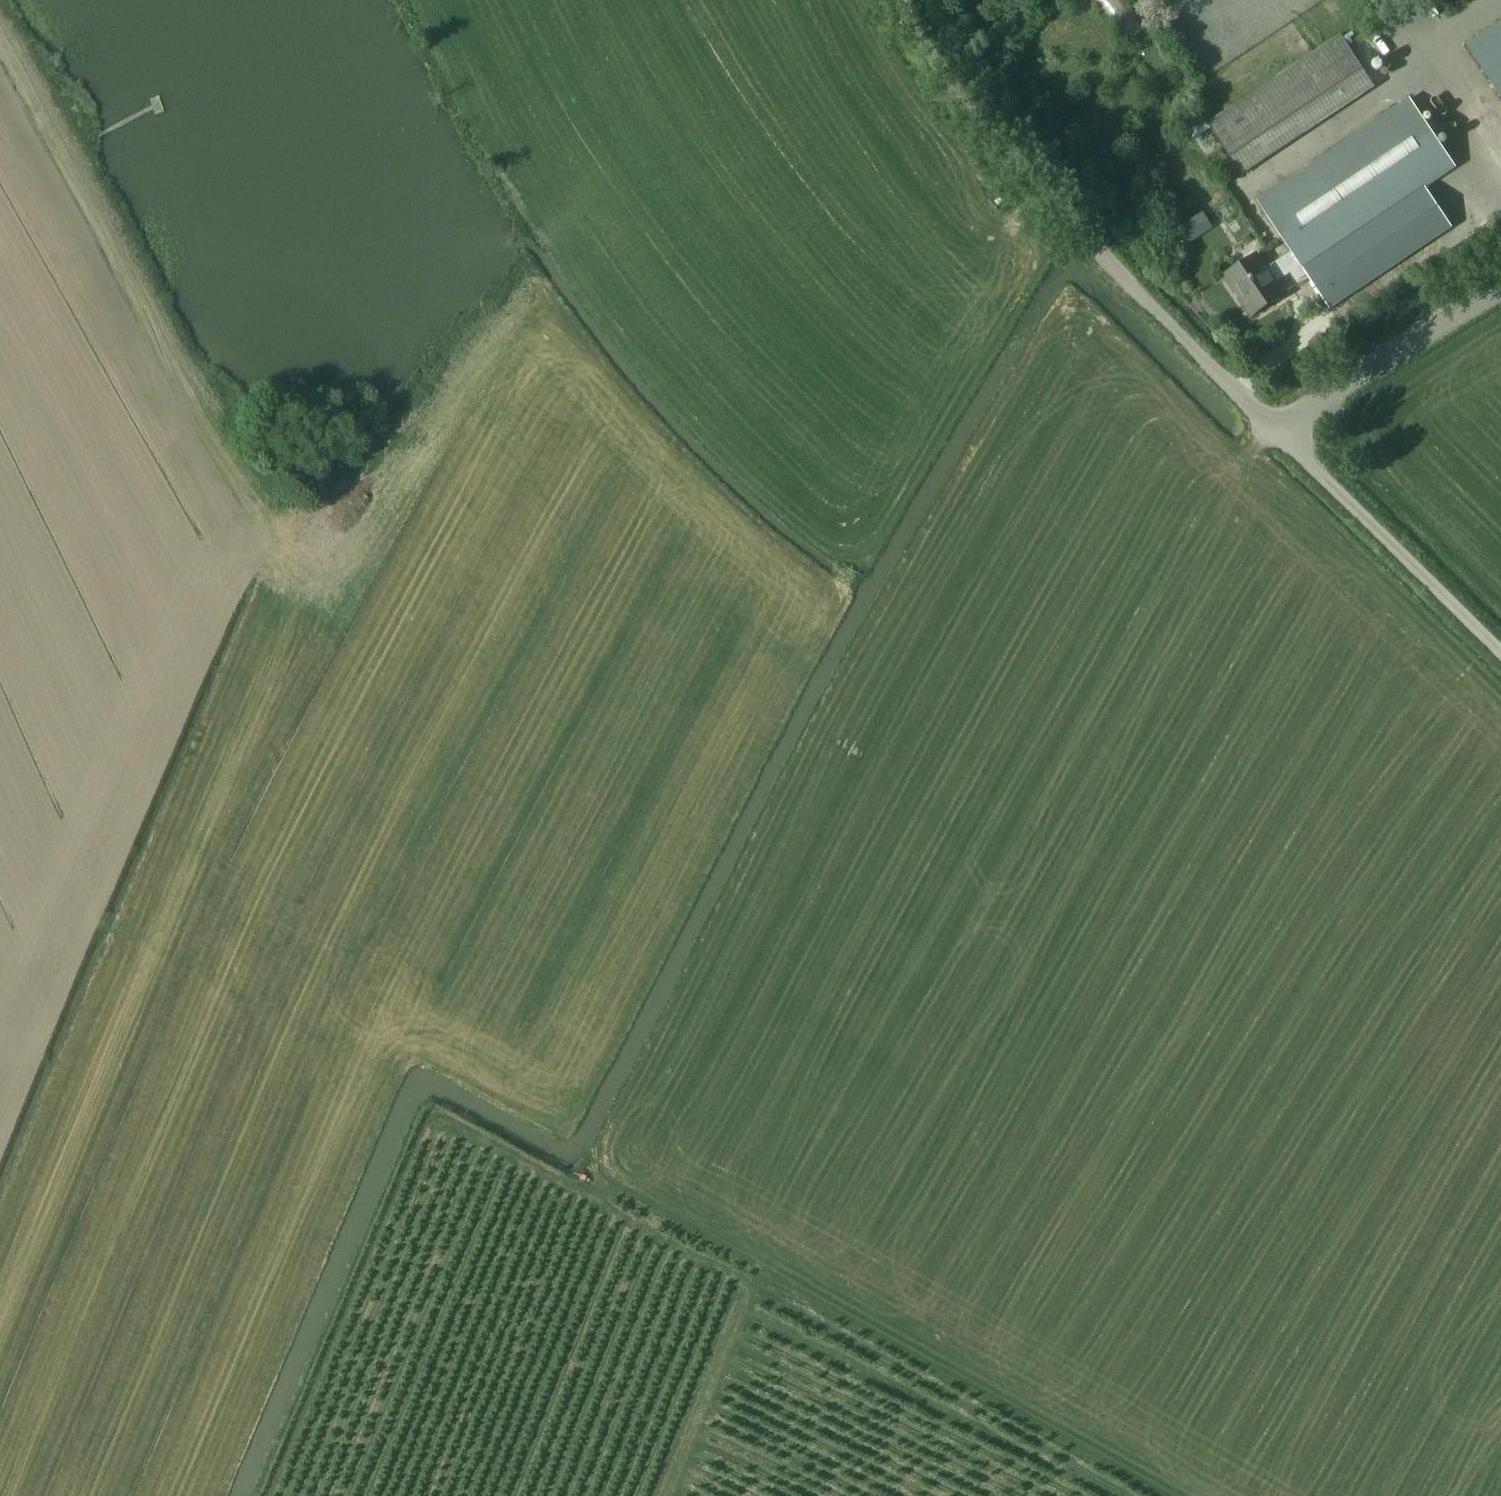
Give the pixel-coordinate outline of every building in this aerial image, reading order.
[(1132,39),(1146,26),(1121,0),(1095,0),(1132,39)] [(1470,46),(1500,93),(1500,26),(1470,46)] [(1342,35),(1213,122),(1208,114),(1186,129),(1194,140),(1212,128),(1242,174),(1376,85),(1342,35)] [(1256,255),(1225,275),(1226,275),(1236,291),(1240,288),(1241,287),(1243,291),(1257,312),(1283,295),(1275,282),(1290,272),(1296,281),(1309,273),(1333,310),(1454,229),(1426,186),(1424,183),(1453,165),(1410,100),(1259,202),(1293,252),(1266,270),(1256,255)] [(1209,211),(1181,223),(1189,241),(1217,229),(1209,211)]
